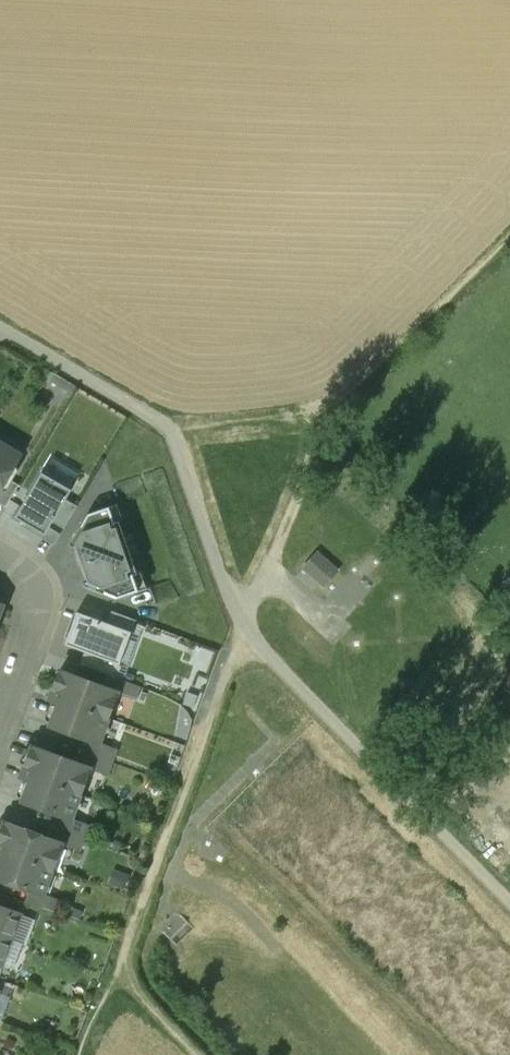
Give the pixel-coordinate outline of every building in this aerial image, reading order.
[(7,478),(20,455),(0,443),(0,490),(7,478)] [(72,490),(42,472),(15,518),(45,535),(53,522),(66,500),(72,490)] [(0,490),(0,504),(6,507),(19,485),(7,478),(0,490)] [(66,500),(53,522),(64,529),(77,506),(66,500)] [(88,514),(70,545),(85,586),(117,598),(138,591),(133,575),(137,574),(118,521),(114,523),(109,507),(88,514)] [(305,576),(332,596),(353,567),(326,547),(305,576)] [(107,623),(131,632),(136,620),(111,611),(107,623)] [(77,612),(65,645),(84,652),(119,665),(131,632),(107,623),(77,612)] [(119,665),(84,652),(80,664),(109,675),(117,678),(121,666),(119,665)] [(105,687),(60,671),(53,691),(57,693),(53,703),(57,704),(49,726),(88,740),(98,744),(99,742),(117,693),(117,692),(105,687)] [(139,686),(117,678),(109,675),(105,687),(117,692),(117,693),(134,700),(139,686)] [(98,744),(88,740),(84,752),(111,762),(116,748),(99,742),(98,744)] [(79,764),(32,746),(24,768),(29,770),(25,780),(29,782),(22,801),(60,815),(71,819),(72,818),(90,769),(90,768),(79,764)] [(111,762),(84,752),(79,764),(90,768),(90,769),(106,775),(111,762)] [(71,819),(60,815),(55,827),(84,838),(89,824),(72,818),(71,819)] [(43,895),(43,894),(61,845),(62,843),(51,839),(5,822),(0,835),(0,845),(1,845),(0,847),(0,857),(1,858),(0,860),(0,879),(32,891),(43,895)] [(84,838),(55,827),(51,839),(62,843),(61,845),(79,852),(84,838)] [(43,895),(32,891),(27,903),(56,914),(62,900),(43,894),(43,895)] [(9,910),(14,898),(0,893),(0,907),(9,910)] [(10,940),(20,914),(9,910),(0,907),(0,936),(10,940)] [(0,936),(0,965),(1,966),(10,940),(0,936)]
